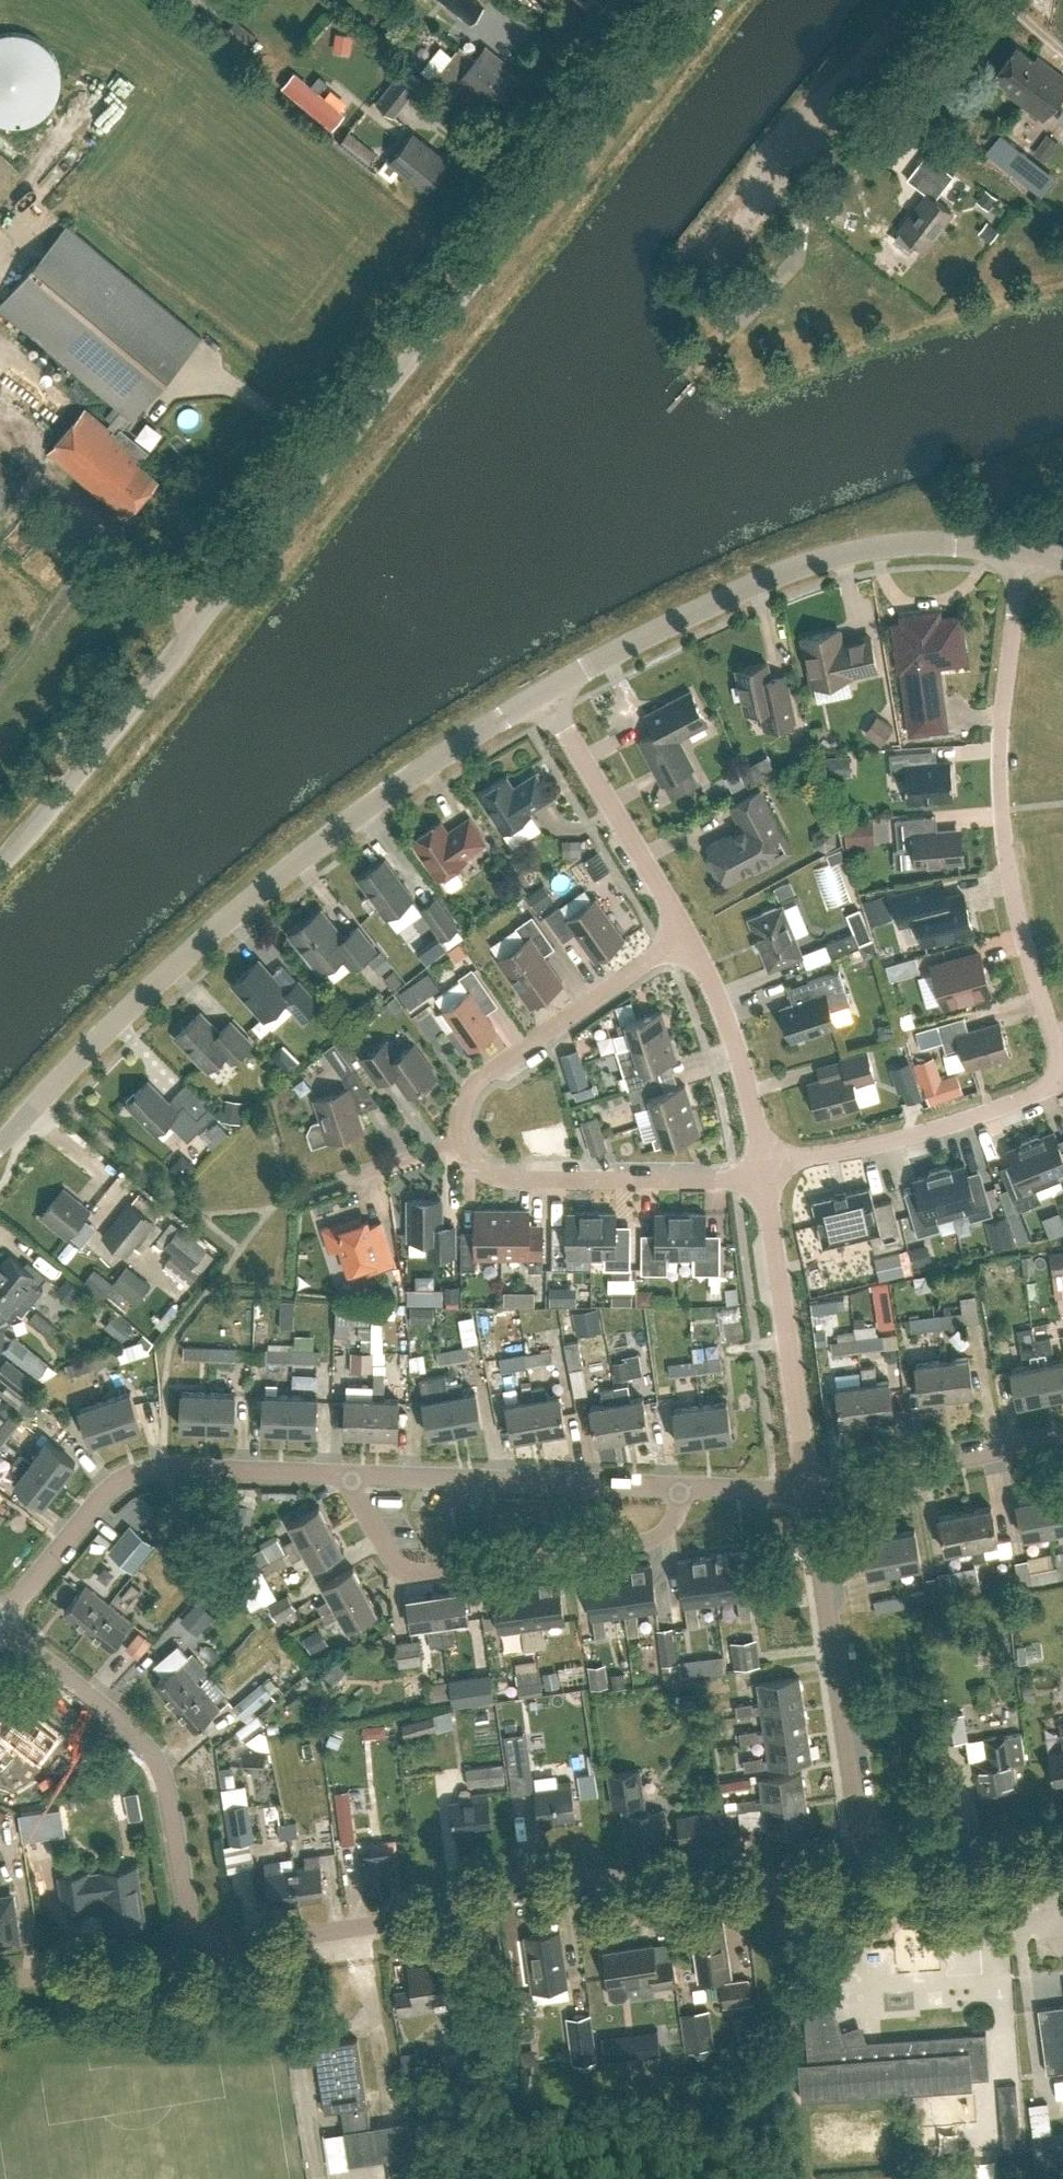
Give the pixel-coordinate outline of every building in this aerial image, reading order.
[(352,52),(355,35),(338,32),(335,49),(352,52)] [(506,92),(518,77),(501,63),(504,60),(487,45),(478,56),(463,44),(456,51),(506,92)] [(1062,92),(1062,73),(1039,54),(1036,58),(1019,45),(995,76),(1010,87),(1007,91),(1042,119),(1062,92)] [(479,90),(496,104),(506,92),(456,51),(433,80),(451,94),(462,82),(475,93),(479,90)] [(347,113),(296,71),(283,87),(334,129),(347,113)] [(402,72),(377,102),(395,117),(420,87),(402,72)] [(427,189),(449,162),(413,133),(391,160),(388,157),(380,168),(392,179),(401,168),(427,189)] [(1003,134),(988,153),(1041,195),(1056,176),(1003,134)] [(1045,161),(1050,155),(1038,145),(1033,152),(1045,161)] [(953,212),(937,199),(955,175),(927,153),(908,179),(928,194),(901,229),(902,231),(896,240),(909,250),(916,241),(925,248),(953,212)] [(996,201),(986,193),(980,201),(991,209),(996,201)] [(159,477),(139,461),(147,451),(122,430),(132,418),(133,419),(202,337),(68,224),(0,305),(0,306),(122,409),(108,425),(87,407),(49,451),(126,516),(159,477)] [(999,230),(992,224),(984,234),(992,240),(999,230)] [(944,727),(936,664),(943,654),(962,652),(958,617),(895,625),(900,669),(903,668),(911,732),(944,727)] [(841,647),(837,630),(803,638),(813,685),(848,678),(847,674),(876,668),(870,637),(850,641),(851,645),(841,647)] [(766,662),(736,669),(745,712),(760,708),(764,729),(794,722),(788,692),(784,674),(769,678),(766,662)] [(662,784),(692,768),(677,739),(707,723),(690,691),(645,715),(655,732),(639,741),(662,784)] [(881,720),(869,736),(881,745),(893,728),(881,720)] [(917,765),(916,752),(890,754),(892,778),(905,777),(907,801),(921,800),(921,804),(924,807),(933,806),(935,803),(935,799),(953,797),(950,762),(917,765)] [(827,776),(842,776),(842,756),(826,756),(827,776)] [(551,797),(536,773),(514,787),(506,776),(478,794),(503,833),(531,815),(529,811),(551,797)] [(727,779),(733,791),(745,785),(739,773),(727,779)] [(708,855),(707,859),(715,875),(719,876),(722,875),(726,882),(754,868),(756,872),(777,860),(792,852),(778,825),(759,791),(730,806),(739,823),(741,828),(734,831),(736,833),(726,839),(725,836),(707,846),(711,853),(708,855)] [(928,832),(926,817),(896,820),(898,849),(914,848),(915,865),(958,861),(958,862),(959,862),(956,830),(928,832)] [(485,842),(469,819),(447,834),(439,822),(413,839),(439,878),(439,877),(447,889),(452,890),(461,884),(462,879),(454,867),(465,861),(462,857),(485,842)] [(875,841),(874,822),(848,824),(849,843),(875,841)] [(567,855),(580,855),(579,840),(567,841),(567,855)] [(832,851),(836,863),(848,859),(844,848),(832,851)] [(599,852),(584,861),(595,880),(610,871),(599,852)] [(386,918),(413,898),(385,859),(358,879),(386,918)] [(776,887),(780,898),(789,894),(785,883),(776,887)] [(945,898),(942,883),(893,896),(900,922),(916,918),(923,942),(972,929),(962,894),(945,898)] [(540,888),(528,896),(538,910),(549,902),(540,888)] [(593,900),(585,888),(560,906),(546,916),(563,941),(577,931),(597,958),(622,941),(593,900)] [(889,910),(883,894),(863,901),(869,917),(889,910)] [(807,897),(793,901),(802,932),(816,928),(807,897)] [(442,939),(458,928),(436,898),(421,909),(442,939)] [(344,938),(321,909),(289,934),(320,973),(342,956),(351,968),(376,949),(358,927),(344,938)] [(781,909),(777,911),(764,916),(751,921),(769,967),(800,955),(781,909)] [(859,911),(847,916),(853,932),(859,947),(872,942),(859,911)] [(530,1006),(563,983),(544,955),(555,948),(532,915),(515,927),(525,941),(498,960),(530,1006)] [(859,947),(853,932),(825,944),(831,958),(859,947)] [(455,944),(461,956),(474,949),(468,937),(455,944)] [(381,975),(394,966),(383,951),(370,960),(381,975)] [(944,1005),(989,992),(978,953),(933,966),(944,1005)] [(892,980),(921,971),(916,957),(886,965),(892,980)] [(286,991),(258,960),(232,983),(264,1019),(285,1000),(302,1020),(319,1005),(298,981),(286,991)] [(496,1030),(480,1007),(493,998),(472,968),(459,978),(460,980),(438,995),(437,1000),(444,1010),(436,1015),(447,1031),(454,1026),(470,1048),(496,1030)] [(792,1039),(835,1025),(830,1010),(849,1004),(838,971),(807,981),(812,997),(781,1008),(792,1039)] [(429,972),(400,992),(411,1007),(440,987),(429,972)] [(395,997),(383,1005),(391,1017),(403,1009),(395,997)] [(620,1050),(633,1046),(669,1035),(662,1011),(636,1018),(631,1002),(616,1007),(621,1023),(617,1025),(620,1034),(616,1035),(620,1050)] [(220,1032),(200,1012),(175,1037),(208,1070),(224,1054),(232,1062),(251,1043),(230,1022),(220,1032)] [(908,1014),(898,1017),(902,1029),(912,1026),(908,1014)] [(960,1047),(966,1067),(1008,1055),(999,1023),(968,1032),(963,1017),(914,1031),(920,1052),(943,1045),(945,1052),(960,1047)] [(628,1089),(661,1078),(657,1066),(677,1060),(669,1035),(633,1047),(638,1062),(629,1064),(632,1073),(624,1076),(628,1089)] [(397,1055),(387,1040),(362,1057),(379,1082),(394,1072),(409,1095),(437,1076),(414,1044),(397,1055)] [(342,1077),(353,1069),(334,1043),(323,1051),(342,1077)] [(578,1050),(561,1055),(571,1089),(588,1083),(578,1050)] [(845,1112),(846,1108),(859,1105),(855,1089),(858,1083),(874,1079),(867,1052),(840,1059),(844,1074),(808,1084),(816,1116),(830,1112),(833,1115),(845,1112)] [(972,1092),(969,1079),(952,1083),(944,1053),(927,1057),(938,1101),(972,1092)] [(908,1062),(892,1068),(899,1090),(904,1088),(908,1101),(920,1097),(908,1062)] [(656,1120),(692,1109),(685,1084),(665,1091),(661,1078),(628,1089),(632,1102),(640,1099),(643,1108),(651,1105),(656,1120)] [(169,1102),(148,1081),(125,1103),(155,1134),(169,1120),(189,1141),(216,1114),(186,1084),(175,1096),(169,1102)] [(592,1085),(574,1090),(576,1099),(595,1093),(592,1085)] [(313,1146),(329,1141),(362,1130),(348,1088),(315,1099),(322,1120),(312,1124),(308,1133),(313,1146)] [(226,1104),(225,1120),(240,1121),(241,1106),(226,1104)] [(692,1109),(656,1120),(661,1136),(653,1138),(655,1147),(700,1133),(692,1109)] [(592,1153),(607,1148),(597,1116),(582,1121),(592,1153)] [(207,1132),(217,1143),(227,1133),(217,1123),(207,1132)] [(1046,1180),(1058,1175),(1062,1188),(1062,1158),(1053,1132),(1042,1136),(1037,1134),(1029,1137),(1046,1180)] [(1034,1185),(1046,1180),(1029,1137),(1021,1141),(1019,1146),(1008,1150),(1020,1181),(1006,1186),(1007,1188),(1016,1211),(1041,1201),(1034,1185)] [(938,1167),(951,1213),(965,1209),(969,1221),(992,1214),(985,1189),(972,1193),(964,1164),(950,1168),(946,1165),(938,1167)] [(936,1217),(951,1213),(938,1167),(929,1169),(927,1174),(913,1178),(922,1207),(909,1211),(916,1236),(940,1229),(936,1217)] [(873,1204),(869,1189),(869,1187),(867,1187),(867,1188),(846,1193),(846,1191),(834,1194),(835,1196),(813,1201),(813,1200),(811,1201),(812,1202),(822,1244),(822,1246),(824,1245),(870,1234),(874,1251),(902,1244),(891,1200),(873,1204)] [(1027,1238),(1016,1211),(1007,1188),(997,1192),(1014,1242),(1027,1238)] [(67,1239),(90,1211),(63,1189),(40,1217),(67,1239)] [(128,1256),(157,1221),(132,1200),(103,1235),(128,1256)] [(441,1227),(441,1200),(409,1200),(409,1239),(428,1239),(428,1255),(455,1254),(455,1227),(441,1227)] [(502,1257),(502,1210),(475,1210),(475,1231),(462,1231),(461,1270),(476,1270),(476,1257),(502,1257)] [(502,1210),(502,1257),(529,1257),(529,1270),(542,1270),(542,1239),(529,1239),(529,1210),(502,1210)] [(592,1255),(592,1212),(567,1212),(567,1242),(552,1242),(552,1269),(578,1269),(578,1255),(592,1255)] [(592,1212),(592,1255),(604,1255),(604,1269),(631,1269),(631,1243),(616,1243),(616,1213),(592,1212)] [(681,1255),(681,1213),(656,1213),(656,1243),(642,1243),(641,1273),(668,1273),(668,1255),(681,1255)] [(681,1213),(681,1255),(694,1255),(694,1274),(720,1274),(720,1243),(706,1243),(706,1213),(681,1213)] [(363,1228),(359,1217),(324,1228),(331,1250),(341,1246),(350,1272),(367,1266),(369,1272),(395,1264),(381,1222),(363,1228)] [(1059,1221),(1051,1223),(1054,1232),(1062,1230),(1059,1221)] [(194,1267),(209,1248),(181,1226),(166,1245),(194,1267)] [(1011,1243),(1007,1230),(990,1235),(994,1248),(1011,1243)] [(65,1243),(72,1257),(88,1249),(82,1235),(65,1243)] [(921,1247),(908,1250),(912,1268),(925,1265),(921,1247)] [(878,1256),(884,1278),(909,1272),(904,1249),(878,1256)] [(1050,1253),(1053,1274),(1062,1273),(1062,1251),(1050,1253)] [(190,1280),(196,1273),(173,1254),(166,1262),(190,1280)] [(0,1267),(0,1283),(18,1297),(30,1307),(43,1290),(38,1287),(46,1277),(27,1261),(23,1266),(9,1255),(0,1267)] [(1034,1271),(1032,1255),(1021,1257),(1023,1273),(1034,1271)] [(129,1265),(114,1283),(138,1302),(152,1284),(129,1265)] [(95,1269),(86,1279),(105,1294),(113,1284),(95,1269)] [(1053,1274),(1053,1277),(1056,1296),(1062,1295),(1062,1273),(1053,1274)] [(58,1290),(72,1301),(80,1291),(67,1280),(58,1290)] [(881,1327),(894,1324),(888,1282),(874,1285),(881,1327)] [(18,1297),(0,1283),(0,1327),(3,1330),(18,1311),(11,1305),(18,1297)] [(447,1302),(460,1302),(460,1286),(447,1286),(447,1302)] [(737,1287),(726,1288),(728,1303),(739,1302),(737,1287)] [(409,1288),(409,1302),(444,1303),(444,1289),(409,1288)] [(504,1290),(504,1304),(519,1304),(519,1291),(504,1290)] [(639,1290),(639,1303),(651,1303),(651,1295),(646,1290),(639,1290)] [(550,1293),(550,1304),(576,1304),(576,1293),(550,1293)] [(612,1295),(612,1304),(622,1304),(622,1295),(612,1295)] [(936,1316),(938,1328),(964,1325),(979,1322),(975,1297),(960,1299),(961,1304),(944,1306),(944,1315),(936,1316)] [(830,1300),(831,1312),(840,1311),(839,1299),(830,1300)] [(52,1300),(40,1310),(75,1351),(91,1337),(72,1315),(68,1319),(52,1300)] [(357,1307),(357,1322),(370,1322),(370,1307),(357,1307)] [(435,1322),(435,1307),(412,1307),(412,1321),(435,1322)] [(578,1335),(603,1331),(600,1308),(575,1312),(578,1335)] [(35,1311),(30,1317),(49,1334),(55,1327),(35,1311)] [(294,1328),(294,1316),(282,1316),(282,1328),(294,1328)] [(465,1344),(479,1342),(475,1316),(460,1318),(465,1344)] [(853,1318),(854,1327),(865,1326),(864,1316),(853,1318)] [(910,1319),(912,1331),(938,1328),(936,1316),(910,1319)] [(114,1331),(121,1338),(131,1327),(123,1320),(114,1331)] [(257,1322),(257,1334),(269,1334),(269,1322),(257,1322)] [(1035,1339),(1032,1327),(1019,1330),(1022,1342),(1035,1339)] [(824,1330),(815,1331),(817,1344),(825,1344),(824,1330)] [(33,1372),(45,1358),(16,1335),(4,1349),(32,1372),(33,1372)] [(144,1335),(138,1342),(148,1350),(154,1343),(144,1335)] [(886,1348),(884,1335),(857,1338),(859,1352),(886,1348)] [(1047,1398),(1062,1395),(1062,1359),(1049,1361),(1047,1351),(1054,1350),(1051,1336),(1050,1336),(1035,1339),(1040,1363),(1047,1398)] [(832,1355),(859,1352),(857,1338),(845,1340),(831,1342),(832,1355)] [(1018,1404),(1047,1398),(1040,1363),(1035,1339),(1022,1342),(1019,1342),(1022,1356),(1030,1355),(1031,1365),(1012,1369),(1018,1404)] [(571,1369),(584,1367),(580,1340),(566,1342),(571,1369)] [(209,1360),(210,1346),(184,1345),(183,1359),(209,1360)] [(238,1347),(210,1346),(209,1360),(238,1361),(238,1347)] [(440,1364),(471,1358),(469,1348),(468,1346),(438,1351),(440,1364)] [(92,1356),(96,1370),(121,1361),(117,1349),(117,1348),(92,1356)] [(269,1362),(292,1362),(292,1348),(269,1348),(269,1362)] [(292,1348),(292,1362),(320,1363),(321,1349),(292,1348)] [(552,1348),(526,1354),(528,1367),(555,1362),(552,1348)] [(352,1351),(352,1365),(374,1366),(374,1352),(352,1351)] [(502,1372),(528,1367),(526,1354),(499,1359),(502,1372)] [(411,1356),(411,1372),(425,1370),(424,1355),(411,1356)] [(70,1379),(96,1370),(92,1356),(66,1364),(70,1379)] [(723,1356),(697,1360),(699,1373),(725,1369),(723,1356)] [(942,1360),(947,1395),(973,1392),(969,1357),(942,1360)] [(36,1380),(8,1358),(0,1368),(0,1375),(24,1394),(36,1380)] [(672,1377),(699,1373),(697,1360),(670,1363),(672,1377)] [(921,1399),(947,1395),(942,1360),(916,1364),(921,1399)] [(615,1363),(618,1379),(631,1377),(628,1361),(615,1363)] [(863,1384),(868,1419),(894,1416),(890,1380),(877,1382),(875,1365),(862,1367),(864,1384),(863,1384)] [(456,1430),(447,1385),(445,1374),(420,1379),(424,1401),(423,1401),(430,1435),(456,1430)] [(447,1385),(456,1430),(483,1425),(476,1391),(464,1393),(462,1383),(447,1385)] [(627,1384),(615,1386),(614,1387),(623,1436),(649,1432),(643,1397),(630,1400),(627,1384)] [(841,1422),(868,1419),(863,1384),(837,1387),(841,1422)] [(346,1397),(345,1433),(372,1433),(373,1398),(373,1386),(347,1385),(347,1397),(346,1397)] [(532,1391),(539,1434),(566,1429),(560,1394),(549,1396),(547,1385),(533,1388),(534,1391),(532,1391)] [(591,1407),(597,1441),(623,1436),(614,1387),(603,1389),(606,1404),(591,1407)] [(513,1438),(539,1434),(532,1391),(522,1393),(524,1401),(507,1404),(513,1438)] [(105,1400),(117,1434),(142,1425),(131,1392),(105,1400)] [(207,1428),(208,1393),(182,1392),(181,1427),(207,1428)] [(208,1393),(207,1428),(234,1429),(236,1394),(208,1393)] [(705,1440),(701,1405),(699,1393),(686,1395),(688,1407),(674,1409),(679,1444),(705,1440)] [(289,1431),(291,1395),(264,1395),(263,1430),(289,1431)] [(291,1395),(289,1431),(316,1431),(317,1396),(291,1395)] [(0,1405),(0,1410),(7,1416),(15,1406),(6,1398),(0,1405)] [(373,1398),(372,1433),(398,1434),(399,1399),(387,1399),(373,1398)] [(91,1442),(117,1434),(105,1400),(80,1409),(91,1442)] [(701,1405),(705,1440),(732,1437),(727,1402),(701,1405)] [(6,1442),(23,1421),(12,1412),(0,1428),(0,1437),(6,1442)] [(31,1461),(59,1483),(75,1462),(48,1441),(33,1460),(31,1461)] [(59,1483),(31,1461),(33,1460),(22,1452),(14,1463),(24,1471),(15,1482),(42,1504),(59,1483)] [(1050,1531),(1062,1529),(1062,1493),(1043,1497),(1050,1531)] [(1024,1536),(1050,1531),(1043,1497),(1017,1502),(1024,1536)] [(296,1537),(283,1544),(288,1553),(332,1528),(320,1506),(288,1523),(296,1537)] [(966,1511),(972,1546),(975,1561),(987,1559),(984,1543),(998,1541),(992,1506),(966,1511)] [(946,1551),(972,1546),(966,1511),(939,1516),(946,1551)] [(132,1571),(155,1543),(134,1526),(111,1554),(132,1571)] [(332,1528),(288,1553),(293,1561),(305,1554),(313,1568),(345,1550),(332,1528)] [(249,1542),(242,1529),(233,1533),(240,1547),(249,1542)] [(889,1535),(895,1569),(922,1564),(915,1530),(889,1535)] [(869,1574),(895,1569),(889,1535),(863,1540),(869,1574)] [(262,1546),(269,1560),(286,1551),(279,1538),(262,1546)] [(1035,1554),(1037,1564),(1062,1559),(1060,1549),(1035,1554)] [(711,1556),(717,1602),(738,1599),(741,1620),(752,1618),(743,1551),(711,1556)] [(174,1577),(181,1565),(166,1556),(159,1568),(174,1577)] [(679,1560),(688,1627),(700,1625),(697,1604),(717,1602),(711,1556),(679,1560)] [(1034,1583),(1032,1570),(1030,1560),(1017,1562),(1021,1586),(1034,1583)] [(640,1634),(637,1613),(657,1610),(651,1564),(619,1569),(625,1614),(628,1635),(640,1634)] [(1059,1579),(1057,1566),(1032,1570),(1034,1583),(1059,1579)] [(322,1614),(366,1589),(354,1567),(322,1584),(330,1598),(317,1605),(322,1614)] [(605,1617),(625,1614),(619,1569),(586,1573),(596,1640),(608,1638),(605,1617)] [(1005,1584),(1021,1581),(1018,1569),(1002,1572),(1005,1584)] [(272,1600),(298,1584),(289,1570),(263,1586),(272,1600)] [(237,1583),(252,1610),(264,1603),(250,1577),(237,1583)] [(526,1581),(536,1648),(546,1647),(543,1626),(565,1623),(559,1577),(526,1581)] [(928,1604),(942,1601),(938,1579),(925,1581),(926,1590),(900,1595),(902,1608),(928,1604)] [(537,1661),(536,1648),(526,1581),(494,1586),(500,1631),(522,1629),(525,1650),(526,1649),(528,1662),(537,1661)] [(953,1585),(955,1598),(981,1594),(978,1581),(953,1585)] [(130,1602),(139,1589),(132,1584),(122,1596),(130,1602)] [(88,1630),(109,1604),(86,1585),(65,1611),(88,1630)] [(366,1589),(322,1614),(327,1623),(339,1615),(347,1629),(379,1612),(366,1589)] [(436,1594),(443,1644),(455,1643),(452,1627),(448,1627),(447,1622),(468,1619),(467,1609),(471,1608),(469,1591),(465,1592),(464,1590),(436,1594)] [(432,1646),(443,1644),(436,1594),(408,1598),(408,1600),(404,1600),(407,1618),(411,1617),(412,1627),(433,1624),(434,1629),(429,1630),(432,1646)] [(276,1620),(296,1609),(288,1595),(269,1607),(276,1620)] [(876,1612),(902,1608),(900,1595),(874,1600),(876,1612)] [(199,1601),(183,1620),(200,1635),(216,1616),(199,1601)] [(109,1604),(88,1630),(112,1649),(133,1623),(109,1604)] [(919,1608),(892,1610),(893,1633),(921,1631),(919,1608)] [(484,1618),(485,1629),(496,1628),(494,1617),(484,1618)] [(260,1631),(269,1639),(281,1626),(271,1618),(260,1631)] [(664,1665),(679,1663),(674,1628),(659,1630),(664,1665)] [(317,1631),(304,1638),(311,1652),(324,1645),(317,1631)] [(140,1632),(133,1641),(146,1650),(153,1642),(140,1632)] [(921,1633),(898,1637),(900,1648),(923,1644),(921,1633)] [(401,1666),(424,1663),(421,1639),(398,1642),(401,1666)] [(735,1669),(760,1666),(756,1639),(732,1643),(735,1669)] [(156,1684),(175,1707),(213,1675),(194,1653),(189,1657),(179,1644),(154,1665),(164,1677),(156,1684)] [(694,1659),(680,1661),(682,1676),(696,1674),(694,1659)] [(336,1680),(345,1670),(334,1661),(326,1671),(336,1680)] [(606,1664),(588,1667),(591,1688),(609,1686),(606,1664)] [(544,1674),(547,1688),(558,1686),(555,1672),(544,1674)] [(454,1706),(496,1700),(493,1673),(450,1679),(454,1706)] [(611,1675),(613,1688),(625,1686),(623,1674),(611,1675)] [(213,1675),(175,1707),(195,1730),(221,1708),(216,1703),(227,1693),(213,1675)] [(270,1676),(263,1681),(271,1691),(278,1685),(270,1676)] [(719,1682),(710,1683),(712,1697),(733,1694),(730,1677),(719,1679),(719,1682)] [(761,1712),(804,1706),(800,1677),(758,1683),(761,1704),(753,1706),(753,1703),(736,1705),(737,1715),(761,1711),(761,1712)] [(432,1704),(452,1701),(449,1680),(429,1683),(432,1704)] [(245,1719),(274,1694),(271,1691),(263,1681),(234,1706),(245,1719)] [(542,1682),(520,1685),(522,1696),(543,1693),(542,1682)] [(741,1742),(766,1739),(808,1733),(804,1706),(761,1712),(765,1731),(757,1732),(757,1730),(740,1732),(741,1742)] [(5,1748),(9,1751),(17,1750),(20,1746),(37,1760),(57,1735),(21,1707),(9,1722),(0,1716),(0,1754),(5,1748)] [(939,1743),(967,1739),(964,1712),(936,1716),(939,1743)] [(237,1730),(246,1741),(265,1725),(257,1714),(237,1730)] [(407,1736),(438,1727),(435,1715),(403,1724),(407,1736)] [(394,1721),(370,1729),(376,1745),(400,1737),(394,1721)] [(332,1745),(347,1748),(351,1730),(336,1727),(332,1745)] [(808,1733),(766,1739),(769,1759),(761,1760),(761,1757),(744,1760),(745,1770),(770,1766),(770,1767),(812,1760),(808,1733)] [(975,1761),(980,1795),(1016,1789),(1013,1763),(1026,1761),(1022,1733),(983,1738),(983,1741),(967,1744),(969,1761),(975,1761)] [(505,1737),(510,1772),(527,1770),(522,1734),(505,1737)] [(585,1775),(601,1774),(600,1751),(584,1752),(585,1775)] [(1048,1754),(1053,1784),(1062,1782),(1062,1752),(1048,1754)] [(466,1767),(468,1785),(505,1781),(503,1763),(466,1767)] [(641,1814),(640,1802),(644,1802),(640,1771),(609,1776),(613,1806),(622,1805),(624,1822),(631,1821),(635,1851),(658,1847),(657,1843),(668,1841),(664,1810),(641,1814)] [(764,1807),(806,1801),(802,1773),(760,1779),(763,1800),(756,1801),(755,1798),(738,1801),(740,1811),(764,1807)] [(539,1822),(576,1817),(572,1781),(558,1783),(559,1787),(535,1791),(539,1822)] [(231,1844),(254,1841),(245,1785),(223,1789),(231,1844)] [(454,1833),(492,1828),(487,1792),(473,1794),(473,1799),(450,1802),(454,1833)] [(340,1844),(354,1843),(349,1796),(335,1797),(340,1844)] [(806,1801),(764,1807),(767,1827),(760,1828),(759,1825),(742,1828),(744,1838),(768,1834),(768,1835),(810,1829),(806,1801)] [(682,1844),(724,1838),(720,1811),(678,1817),(682,1844)] [(287,1822),(289,1837),(299,1835),(297,1821),(287,1822)] [(280,1839),(289,1837),(287,1822),(278,1824),(280,1839)] [(365,1891),(402,1886),(396,1847),(391,1848),(392,1852),(360,1857),(365,1891)] [(294,1868),(299,1901),(326,1897),(320,1855),(305,1857),(306,1866),(294,1868)] [(299,1901),(294,1868),(282,1870),(281,1861),(266,1863),(272,1905),(299,1901)] [(145,1923),(137,1866),(102,1871),(102,1872),(88,1874),(88,1872),(60,1876),(64,1902),(92,1898),(91,1894),(105,1892),(110,1928),(145,1923)] [(12,1896),(0,1898),(0,1944),(18,1942),(12,1896)] [(700,1980),(731,1975),(723,1921),(692,1926),(700,1980)] [(533,1990),(568,1985),(560,1931),(525,1936),(533,1990)] [(656,1962),(653,1945),(604,1952),(611,1995),(615,1999),(625,1997),(628,1993),(626,1982),(653,1978),(654,1987),(674,1984),(670,1960),(656,1962)] [(460,1997),(455,1963),(426,1967),(426,1964),(409,1967),(413,1990),(396,1992),(400,2016),(434,2011),(433,2001),(460,1997)] [(724,2005),(753,2001),(749,1977),(721,1982),(724,2005)] [(1036,2006),(1045,2071),(1062,2069),(1062,2002),(1036,2006)] [(972,2077),(989,2076),(985,2031),(883,2040),(865,2042),(862,2032),(858,2022),(840,2029),(832,2004),(804,2013),(806,2059),(796,2058),(799,2097),(917,2089),(972,2085),(972,2077)] [(716,2047),(712,2011),(683,2014),(688,2051),(716,2047)] [(591,2014),(569,2017),(575,2061),(597,2058),(591,2014)] [(739,2049),(750,2048),(746,2015),(735,2016),(739,2049)] [(356,2026),(326,2028),(326,2039),(357,2037),(356,2026)] [(658,2032),(639,2034),(642,2055),(660,2053),(658,2032)] [(621,2036),(603,2038),(605,2059),(624,2057),(621,2036)] [(315,2046),(325,2112),(347,2109),(350,2129),(344,2130),(350,2164),(388,2158),(391,2178),(420,2178),(411,2121),(410,2121),(371,2127),(368,2105),(358,2039),(315,2046)] [(468,2068),(479,2066),(477,2047),(465,2048),(468,2068)] [(405,2079),(428,2075),(424,2049),(400,2053),(405,2079)] [(533,2063),(536,2059),(535,2055),(531,2052),(527,2052),(524,2056),(524,2061),(528,2064),(533,2063)] [(998,2084),(1003,2130),(1019,2128),(1015,2083),(998,2084)] [(1033,2119),(1048,2117),(1046,2103),(1031,2105),(1033,2119)] [(1022,2158),(1019,2128),(1003,2130),(1005,2159),(1022,2158)]
